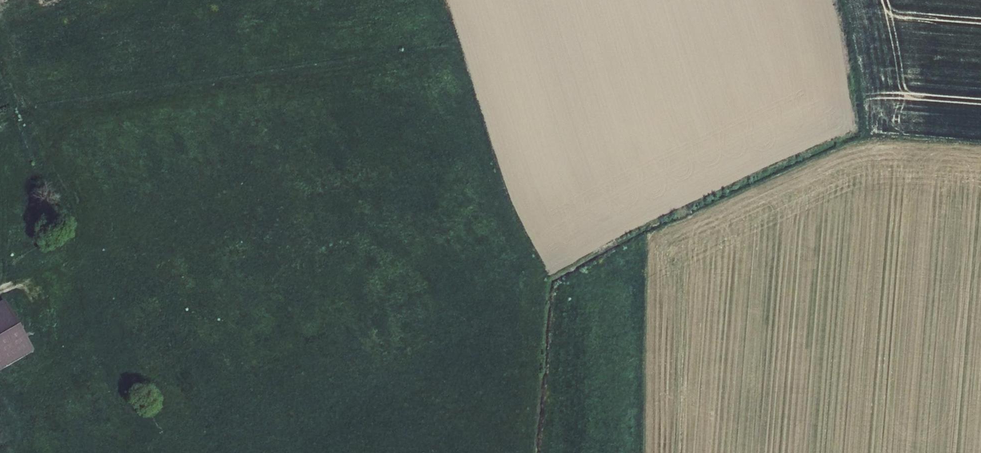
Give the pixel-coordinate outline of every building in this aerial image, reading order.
[(0,309),(0,375),(34,356),(6,306),(0,309)]
